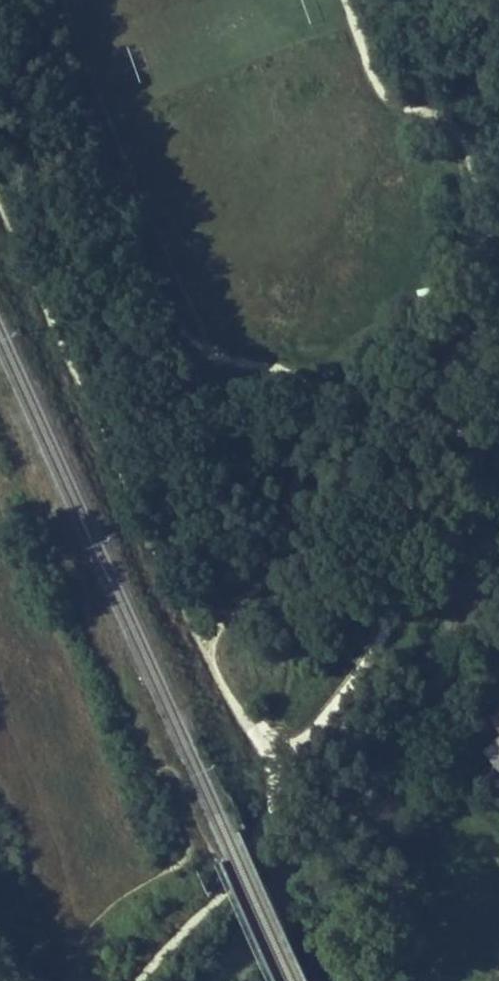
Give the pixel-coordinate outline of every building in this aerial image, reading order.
[(490,717),(498,728),(498,709),(490,717)] [(485,749),(498,767),(498,738),(485,749)]
